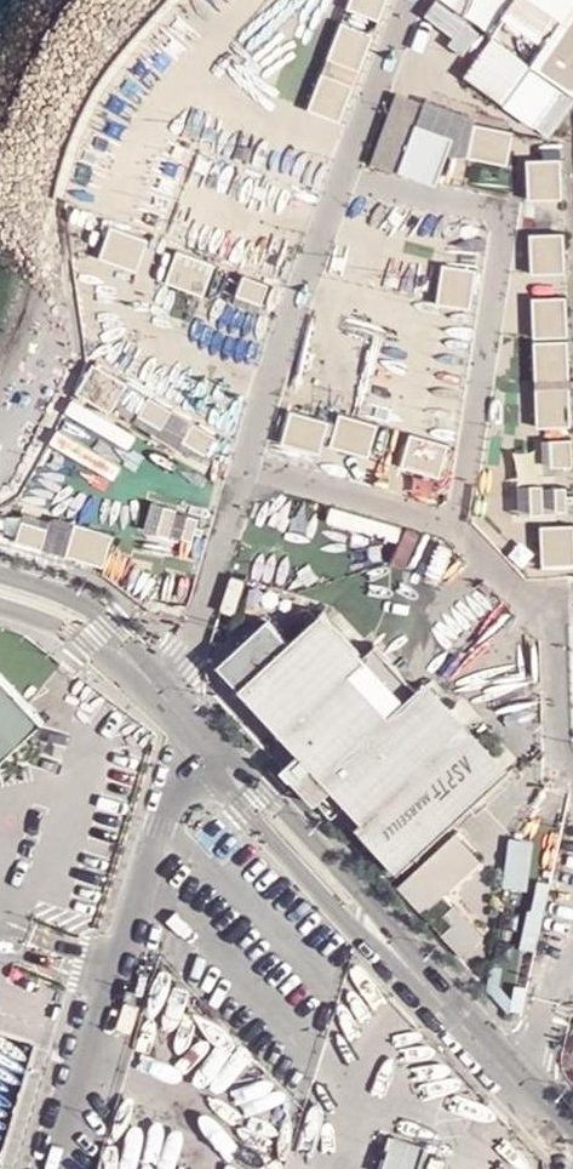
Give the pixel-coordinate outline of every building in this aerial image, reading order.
[(351,8),(380,18),(386,0),(353,0),(351,8)] [(500,17),(541,45),(530,62),(572,90),(572,0),(511,0),(500,17)] [(373,30),(344,20),(331,57),(360,67),(373,30)] [(352,81),(323,71),(310,108),(339,118),(352,81)] [(423,103),(393,92),(371,156),(401,166),(423,103)] [(514,135),(477,123),(468,152),(505,164),(514,135)] [(449,157),(412,145),(402,174),(440,186),(449,157)] [(559,157),(527,158),(528,195),(560,194),(559,157)] [(148,236),(110,224),(101,252),(138,265),(148,236)] [(562,231),(531,232),(532,269),(563,268),(562,231)] [(213,264),(176,252),(166,281),(204,293),(213,264)] [(477,271),(447,265),(439,303),(469,310),(477,271)] [(271,285),(247,276),(240,296),(264,304),(271,285)] [(563,294),(531,295),(532,332),(564,331),(563,294)] [(568,340),(537,341),(538,378),(569,377),(568,340)] [(124,379),(87,367),(77,395),(115,408),(124,379)] [(570,384),(538,385),(539,421),(571,421),(570,384)] [(173,410),(150,396),(140,413),(163,426),(173,410)] [(329,423),(292,410),(282,439),(320,451),(329,423)] [(378,424),(340,412),(331,441),(368,453),(378,424)] [(217,438),(196,423),(185,437),(207,453),(217,438)] [(551,437),(555,466),(572,464),(572,443),(572,434),(551,437)] [(451,447),(414,435),(404,463),(442,475),(451,447)] [(156,530),(191,541),(199,515),(165,504),(156,530)] [(47,525),(24,517),(18,537),(41,544),(47,525)] [(543,523),(544,560),(572,559),(572,522),(543,523)] [(110,536),(77,524),(68,548),(101,561),(110,536)] [(263,623),(219,664),(271,720),(275,718),(377,829),(373,832),(405,866),(504,773),(421,684),(416,689),(376,645),(365,653),(325,610),(285,646),(263,623)] [(47,720),(0,670),(0,764),(47,720)] [(424,913),(482,858),(454,830),(397,885),(424,913)] [(457,952),(482,937),(461,902),(436,918),(457,952)] [(515,939),(532,941),(537,905),(530,904),(528,915),(518,914),(515,939)] [(377,1168),(378,1168),(414,1168),(423,1142),(389,1131),(377,1168)]
